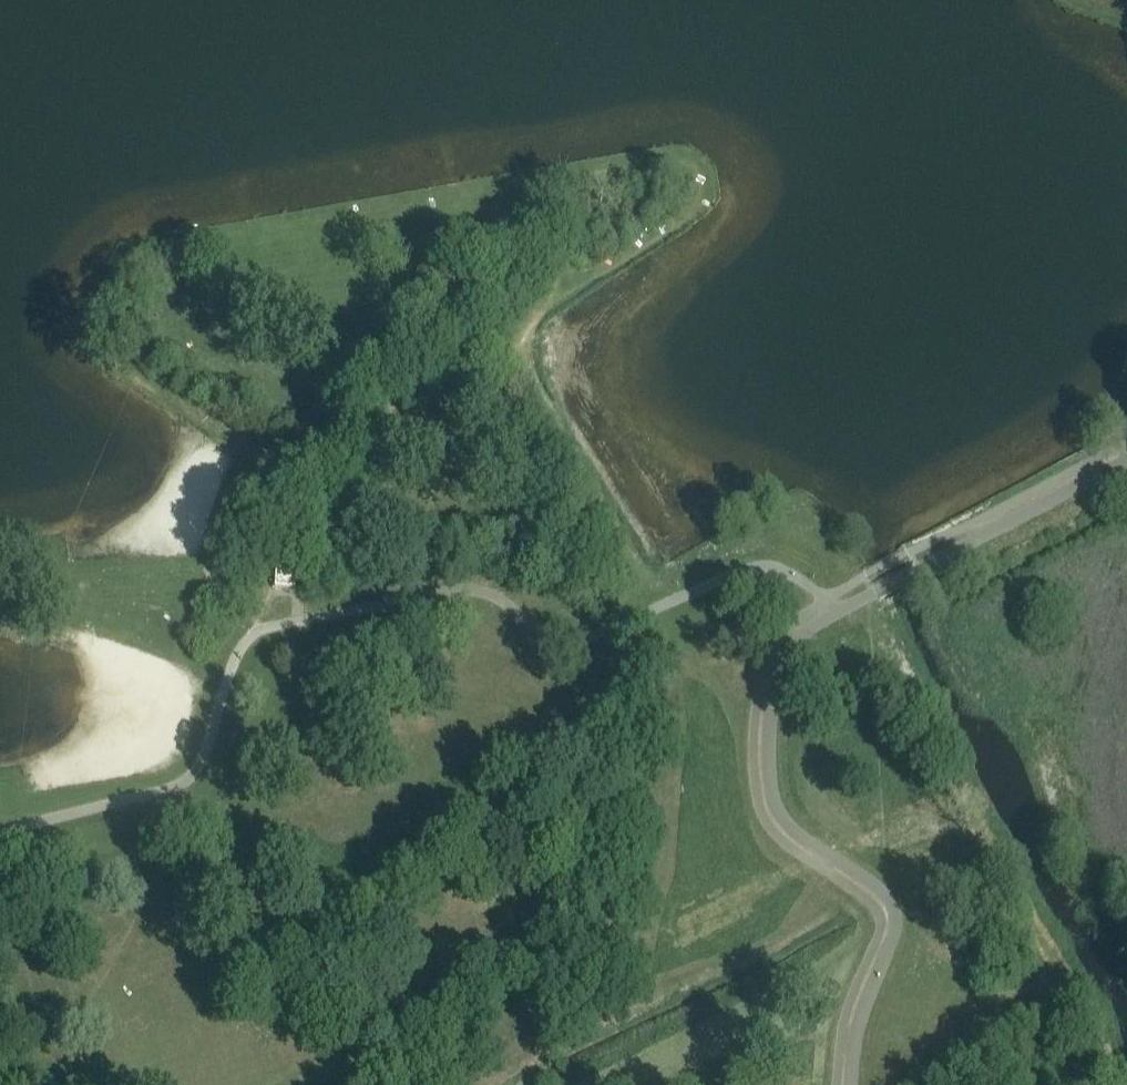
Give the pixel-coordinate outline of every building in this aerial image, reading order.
[(276,556),(275,589),(295,590),(296,557),(276,556)]
